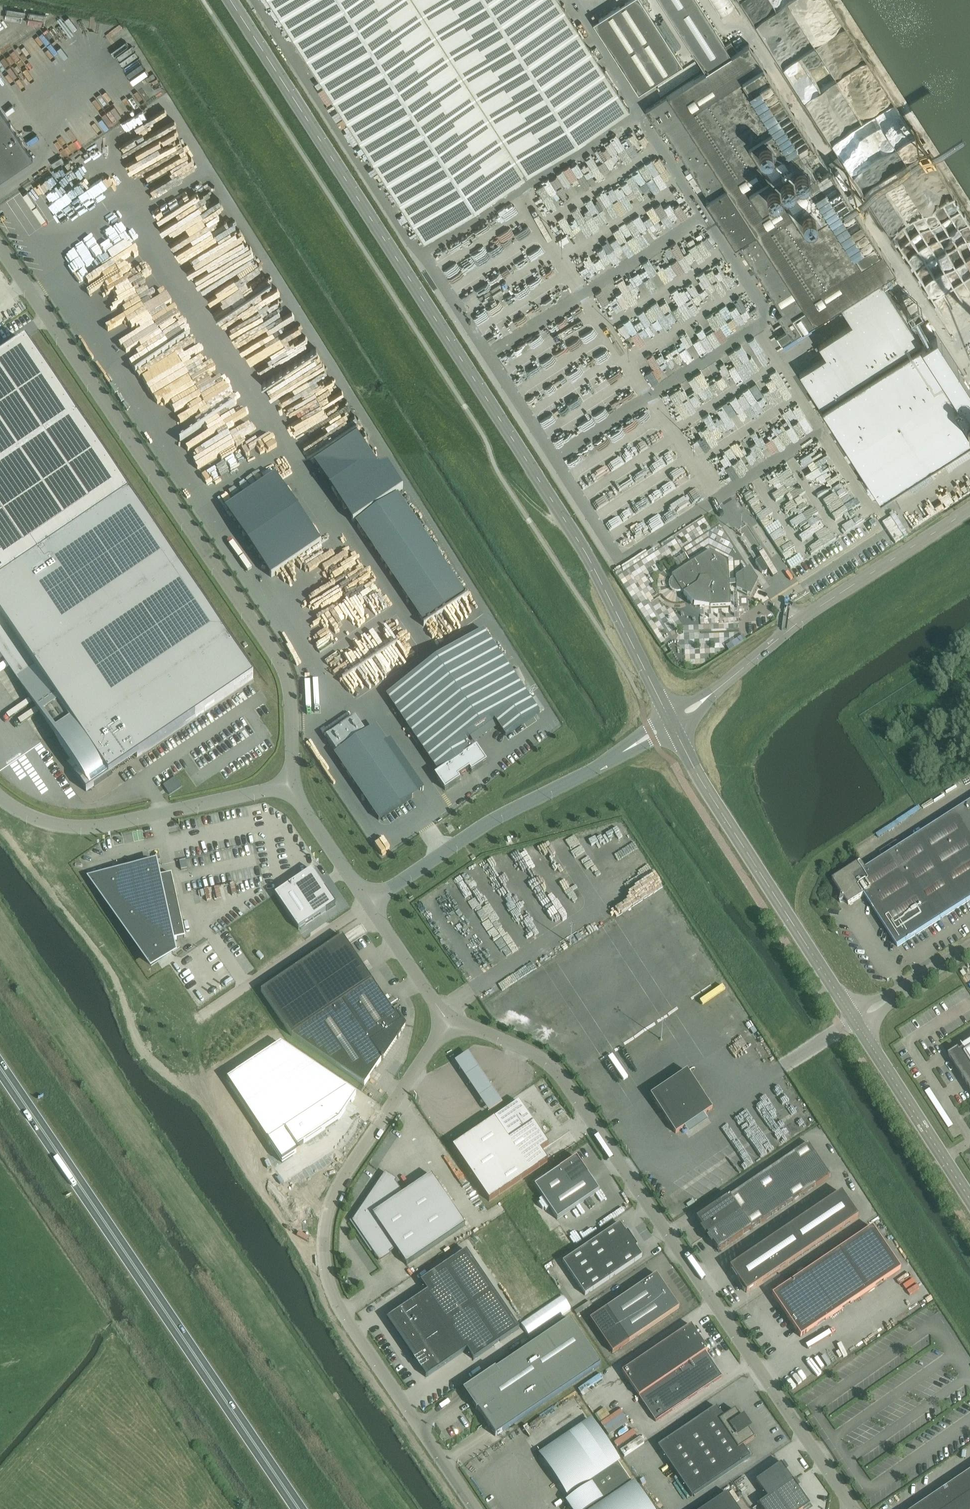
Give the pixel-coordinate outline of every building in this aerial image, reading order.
[(560,0),(269,0),(423,240),(629,108),(560,0)] [(593,23),(638,93),(682,65),(640,0),(628,0),(593,23)] [(787,331),(777,337),(781,344),(791,338),(895,272),(891,266),(748,43),(737,51),(731,41),(725,45),(696,0),(659,0),(705,71),(645,110),(659,133),(664,129),(709,198),(705,200),(734,246),(738,243),(782,312),(777,316),(787,331)] [(755,22),(793,85),(838,57),(829,41),(816,49),(807,35),(827,22),(837,16),(827,0),(792,0),(755,22)] [(892,140),(910,128),(856,47),(850,48),(855,44),(844,28),(839,31),(843,37),(846,36),(847,49),(855,48),(838,59),(839,65),(823,67),(824,78),(816,83),(809,84),(803,88),(804,97),(818,118),(824,114),(835,130),(859,114),(882,112),(876,115),(899,114),(901,132),(899,132),(889,118),(881,118),(878,120),(892,140)] [(33,158),(0,109),(0,180),(33,158)] [(609,179),(617,175),(605,151),(595,156),(602,171),(598,173),(601,179),(607,176),(609,179)] [(927,154),(868,188),(870,192),(883,185),(903,220),(920,210),(924,216),(933,211),(929,206),(950,194),(927,154)] [(897,213),(883,217),(885,225),(899,220),(897,213)] [(958,299),(951,286),(951,285),(948,280),(939,285),(949,304),(958,299)] [(898,301),(903,298),(899,292),(894,294),(898,301)] [(743,328),(746,325),(739,316),(735,318),(743,328)] [(820,406),(878,496),(969,437),(969,387),(935,332),(920,342),(820,406)] [(626,339),(631,352),(641,349),(635,335),(626,339)] [(137,757),(253,678),(26,342),(0,359),(0,643),(24,678),(18,682),(69,759),(65,761),(86,792),(94,786),(137,757)] [(688,349),(694,357),(699,354),(692,346),(688,349)] [(316,350),(298,360),(311,383),(330,372),(324,363),(312,370),(309,363),(320,357),(316,350)] [(223,369),(217,371),(198,357),(161,405),(167,419),(195,382),(191,407),(202,415),(181,423),(188,427),(180,430),(185,446),(189,445),(193,457),(228,445),(231,447),(196,460),(198,464),(262,441),(257,427),(242,432),(249,423),(238,421),(242,415),(232,413),(240,403),(219,387),(223,369)] [(527,360),(522,363),(532,383),(537,381),(527,360)] [(312,395),(339,384),(335,375),(308,385),(312,395)] [(729,450),(736,446),(691,377),(679,385),(685,394),(690,390),(729,450)] [(587,387),(581,391),(585,396),(591,392),(587,387)] [(277,395),(279,406),(288,404),(286,393),(277,395)] [(293,406),(287,409),(291,418),(298,414),(296,409),(295,410),(293,406)] [(234,456),(225,461),(231,471),(228,473),(222,463),(214,468),(220,479),(214,482),(218,489),(244,473),(234,456)] [(246,466),(248,470),(256,466),(254,462),(246,466)] [(464,594),(397,495),(356,523),(423,622),(464,594)] [(274,556),(276,559),(305,539),(295,524),(269,542),(269,543),(259,551),(266,561),(274,556)] [(809,538),(787,547),(790,556),(812,547),(809,538)] [(332,564),(343,557),(338,550),(328,557),(332,564)] [(689,600),(688,600),(691,598),(700,603),(700,606),(700,607),(730,605),(729,585),(736,584),(736,589),(747,594),(754,581),(746,570),(736,576),(736,580),(729,581),(728,560),(709,551),(671,575),(673,578),(673,579),(671,581),(670,584),(671,587),(673,590),(675,591),(678,591),(681,590),(688,601),(689,600)] [(680,560),(683,564),(688,561),(689,561),(689,560),(686,556),(680,560)] [(637,581),(643,579),(642,573),(635,575),(637,581)] [(445,790),(459,780),(459,779),(470,771),(471,772),(486,762),(476,748),(472,750),(465,739),(494,720),(505,736),(539,713),(483,630),(386,695),(439,773),(435,776),(445,790)] [(364,731),(355,718),(326,738),(335,751),(364,731)] [(334,754),(379,820),(420,792),(375,726),(334,754)] [(957,811),(866,869),(861,861),(832,879),(848,905),(864,895),(897,947),(969,900),(969,802),(957,811)] [(521,845),(513,849),(516,855),(524,852),(521,845)] [(153,865),(92,878),(151,965),(172,950),(169,939),(184,936),(171,873),(156,876),(153,865)] [(290,884),(313,919),(335,905),(311,869),(290,884)] [(298,930),(313,919),(290,884),(274,894),(298,930)] [(646,931),(679,915),(672,900),(639,916),(646,931)] [(461,930),(477,955),(488,948),(472,923),(461,930)] [(585,940),(599,933),(594,925),(581,932),(585,940)] [(447,934),(441,937),(456,962),(461,959),(447,934)] [(394,1014),(342,936),(260,990),(291,1036),(364,1085),(381,1060),(382,1061),(383,1060),(383,1059),(397,1038),(398,1039),(401,1034),(400,1033),(405,1026),(397,1014),(398,1014),(397,1012),(394,1014)] [(667,939),(659,941),(660,946),(656,947),(658,954),(670,951),(667,939)] [(645,958),(655,955),(653,947),(642,951),(645,958)] [(616,979),(625,974),(622,970),(629,967),(625,959),(617,963),(621,970),(614,974),(616,979)] [(519,974),(533,975),(534,968),(520,966),(519,974)] [(652,972),(654,977),(663,972),(661,967),(652,972)] [(485,985),(479,989),(483,996),(489,992),(485,985)] [(542,1019),(528,1030),(533,1036),(538,1032),(541,1036),(550,1029),(542,1019)] [(961,1045),(963,1049),(960,1051),(958,1049),(948,1055),(969,1089),(969,1042),(962,1047),(961,1045)] [(340,1119),(356,1095),(280,1043),(227,1080),(284,1163),(301,1151),(298,1148),(340,1119)] [(660,1053),(663,1058),(671,1053),(668,1048),(660,1053)] [(489,1113),(502,1104),(468,1053),(454,1062),(489,1113)] [(675,1133),(712,1109),(687,1071),(650,1096),(675,1133)] [(536,1088),(548,1081),(545,1075),(533,1081),(536,1088)] [(599,1103),(602,1111),(610,1107),(606,1099),(599,1103)] [(452,1147),(489,1201),(547,1162),(540,1151),(548,1145),(519,1102),(452,1147)] [(781,1139),(759,1102),(752,1106),(774,1143),(781,1139)] [(441,1156),(448,1151),(442,1143),(435,1148),(441,1156)] [(798,1165),(815,1154),(808,1143),(791,1154),(798,1165)] [(752,1144),(736,1156),(745,1167),(760,1154),(752,1144)] [(798,1165),(791,1154),(784,1159),(795,1175),(802,1171),(798,1165)] [(822,1165),(815,1154),(798,1165),(802,1171),(806,1176),(822,1165)] [(576,1157),(534,1186),(557,1220),(599,1191),(576,1157)] [(447,1161),(449,1170),(458,1167),(455,1158),(447,1161)] [(728,1166),(739,1172),(743,1165),(732,1159),(728,1166)] [(784,1159),(777,1163),(788,1180),(795,1175),(784,1159)] [(777,1163),(770,1168),(781,1185),(788,1180),(777,1163)] [(830,1176),(822,1165),(806,1176),(813,1187),(830,1176)] [(781,1185),(770,1168),(763,1173),(775,1189),(781,1185)] [(806,1176),(802,1171),(795,1175),(806,1192),(813,1187),(806,1176)] [(775,1189),(763,1173),(757,1177),(768,1194),(775,1189)] [(395,1182),(384,1174),(352,1221),(378,1260),(395,1249),(406,1265),(465,1225),(431,1175),(403,1194),(395,1182)] [(795,1175),(788,1180),(781,1185),(793,1201),(806,1192),(795,1175)] [(757,1177),(750,1182),(761,1199),(768,1194),(757,1177)] [(761,1199),(750,1182),(743,1187),(754,1203),(761,1199)] [(793,1201),(781,1185),(775,1189),(786,1206),(793,1201)] [(743,1187),(736,1191),(747,1208),(754,1203),(743,1187)] [(786,1206),(775,1189),(768,1194),(779,1210),(786,1206)] [(747,1208),(736,1191),(729,1196),(740,1213),(747,1208)] [(841,1193),(819,1207),(825,1216),(847,1201),(841,1193)] [(768,1194),(761,1199),(772,1215),(779,1210),(768,1194)] [(740,1213),(729,1196),(696,1218),(707,1235),(740,1213)] [(761,1199),(754,1203),(765,1220),(772,1215),(761,1199)] [(852,1209),(847,1201),(825,1216),(828,1220),(831,1224),(852,1209)] [(754,1203),(747,1208),(740,1213),(751,1229),(765,1220),(754,1203)] [(819,1207),(812,1212),(821,1224),(828,1220),(825,1216),(819,1207)] [(852,1209),(831,1224),(836,1232),(858,1217),(852,1209)] [(812,1212),(806,1217),(814,1229),(821,1224),(812,1212)] [(751,1229),(740,1213),(707,1235),(718,1252),(751,1229)] [(814,1229),(806,1217),(799,1221),(807,1234),(814,1229)] [(828,1220),(821,1224),(814,1229),(822,1241),(836,1232),(831,1224),(828,1220)] [(807,1234),(799,1221),(792,1226),(800,1238),(807,1234)] [(636,1248),(637,1247),(627,1232),(626,1233),(619,1223),(562,1262),(585,1296),(642,1257),(636,1248)] [(800,1238),(792,1226),(778,1235),(786,1248),(793,1243),(800,1238)] [(800,1337),(900,1270),(872,1227),(772,1295),(800,1337)] [(814,1229),(807,1234),(815,1246),(822,1241),(814,1229)] [(807,1234),(800,1238),(809,1251),(815,1246),(807,1234)] [(786,1248),(778,1235),(771,1240),(780,1252),(786,1248)] [(809,1251),(800,1238),(793,1243),(802,1255),(809,1251)] [(780,1252),(771,1240),(729,1268),(740,1283),(738,1285),(744,1293),(746,1292),(746,1293),(788,1265),(780,1252)] [(793,1243),(786,1248),(795,1260),(802,1255),(793,1243)] [(786,1248),(780,1252),(788,1265),(795,1260),(786,1248)] [(427,1291),(388,1318),(410,1350),(427,1376),(467,1350),(473,1360),(519,1329),(466,1250),(420,1281),(427,1291)] [(679,1308),(656,1274),(590,1319),(612,1353),(679,1308)] [(574,1311),(577,1315),(592,1305),(589,1301),(574,1311)] [(569,1319),(494,1370),(497,1375),(468,1395),(495,1436),(600,1365),(569,1319)] [(871,1321),(865,1326),(874,1337),(880,1332),(871,1321)] [(639,1397),(705,1352),(708,1350),(691,1325),(622,1372),(639,1397)] [(705,1352),(639,1397),(655,1422),(722,1377),(705,1352)] [(587,1396),(589,1402),(598,1399),(596,1393),(587,1396)] [(723,1417),(716,1407),(657,1446),(691,1497),(750,1457),(743,1446),(754,1439),(748,1429),(750,1428),(743,1418),(741,1419),(735,1410),(723,1417)] [(568,1501),(573,1508),(650,1508),(633,1484),(617,1461),(617,1460),(591,1421),(541,1454),(568,1494),(569,1493),(572,1498),(568,1501)] [(809,1505),(798,1489),(800,1487),(799,1486),(798,1487),(794,1482),(795,1481),(795,1480),(793,1481),(786,1472),(788,1471),(787,1470),(786,1470),(783,1465),(784,1464),(783,1463),(781,1465),(780,1464),(755,1481),(767,1498),(759,1504),(762,1508),(804,1508),(809,1505)] [(916,1507),(917,1508),(969,1508),(969,1470),(916,1507)] [(708,1508),(738,1508),(727,1493),(706,1507),(708,1508)]
